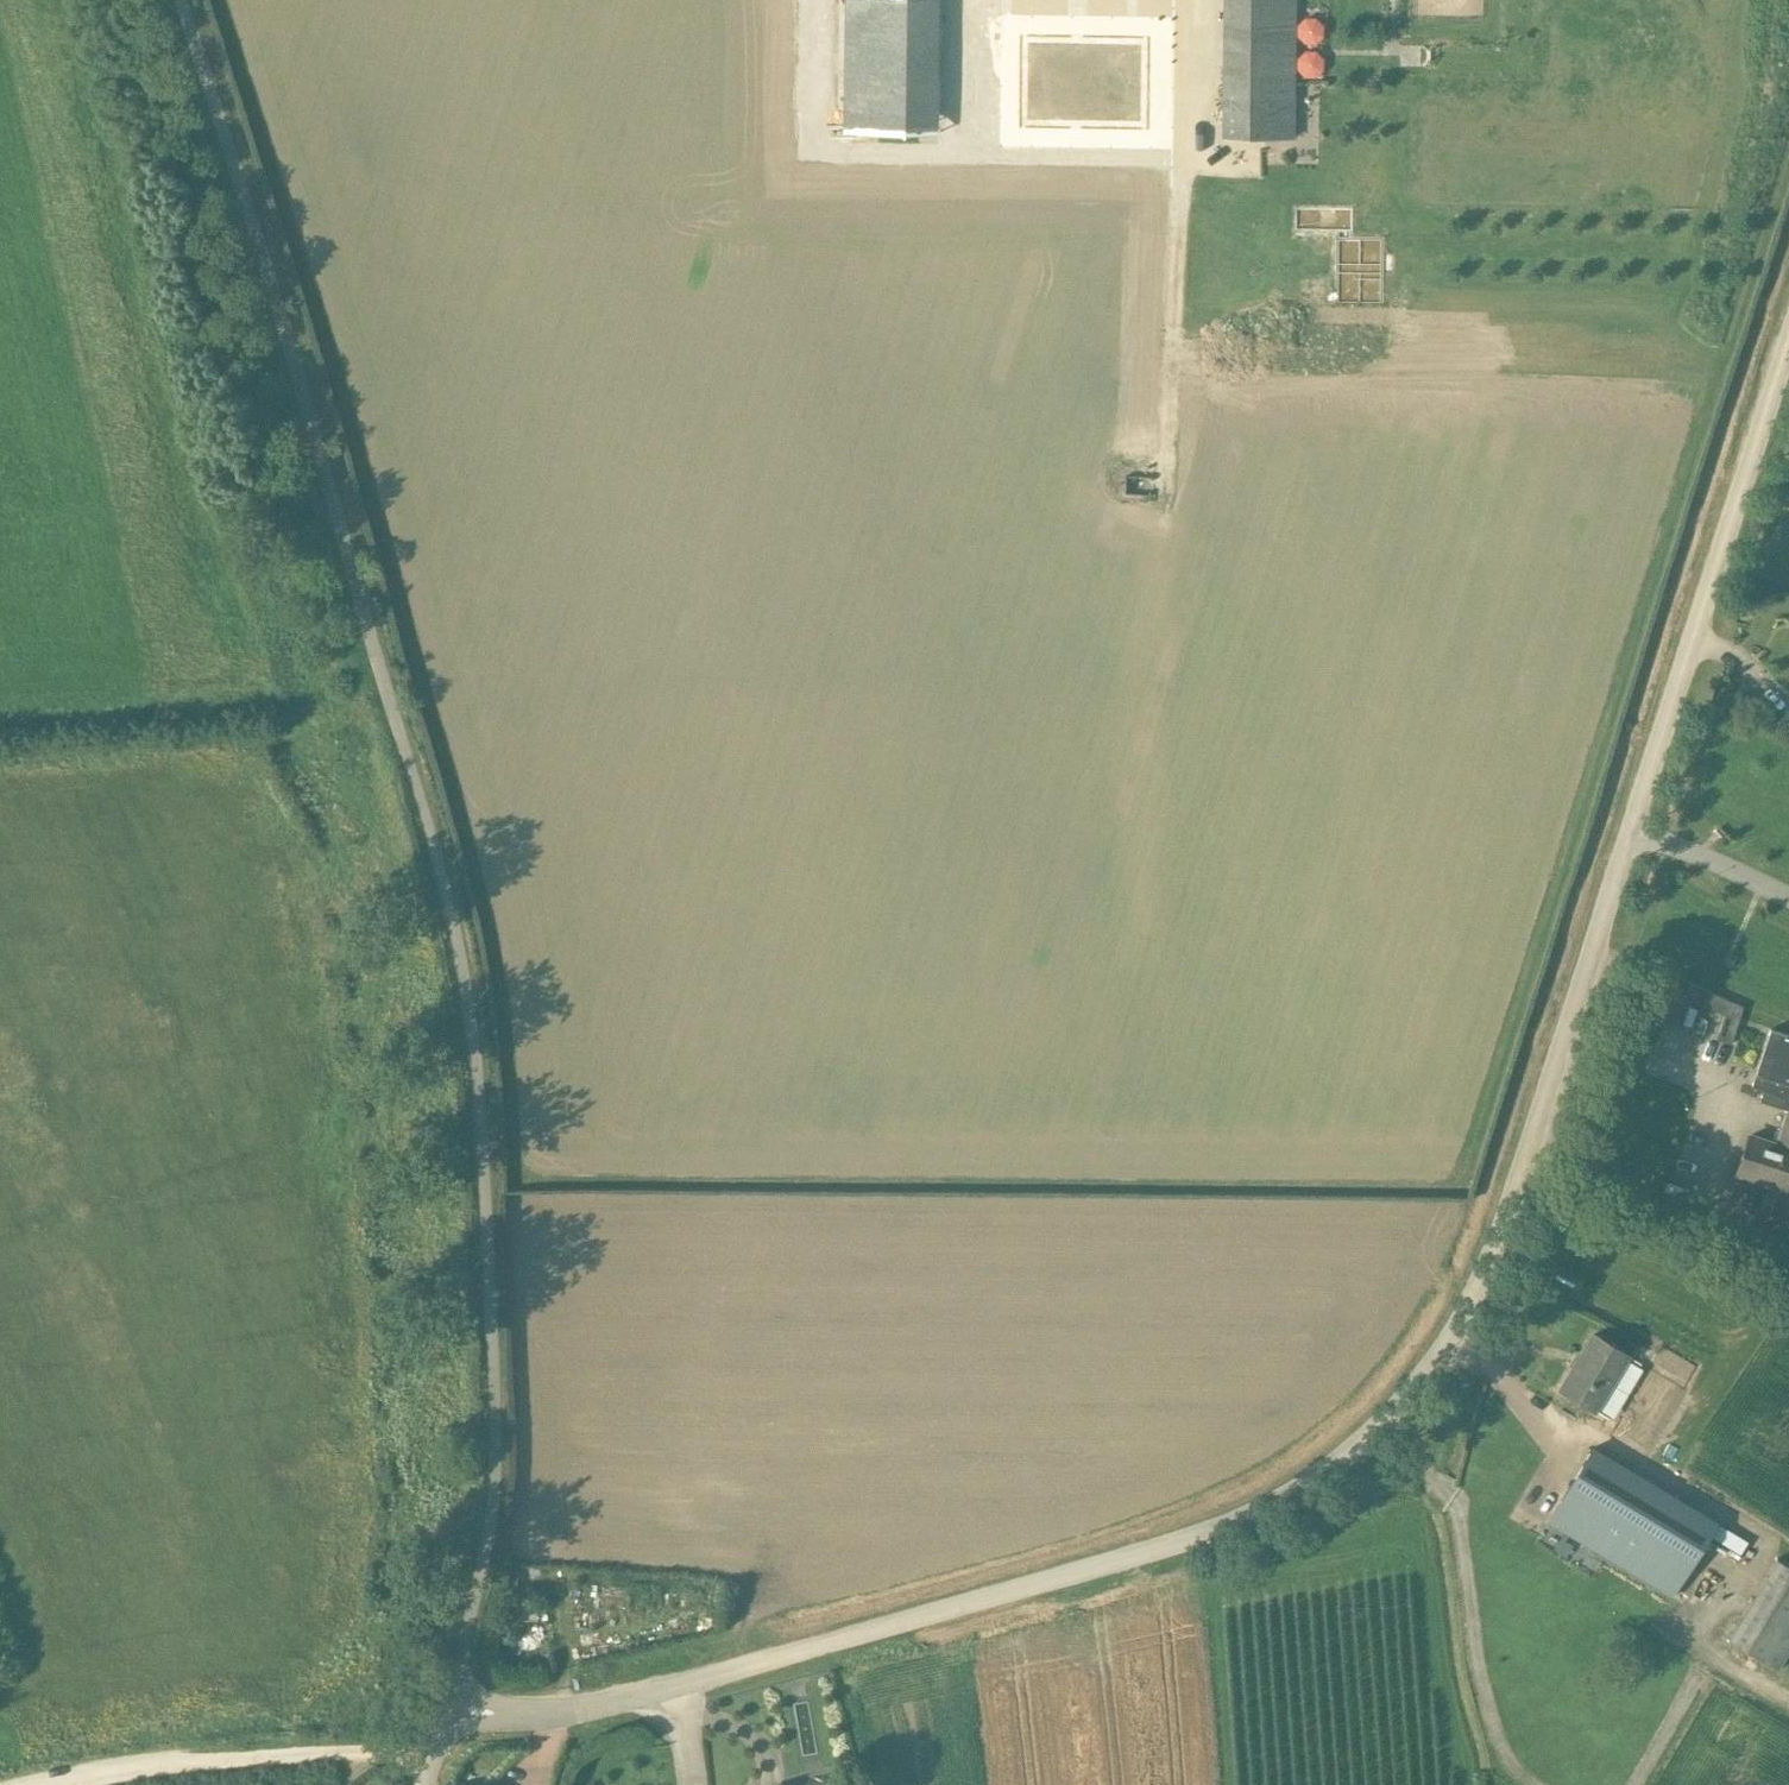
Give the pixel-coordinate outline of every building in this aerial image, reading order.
[(844,135),(937,134),(940,0),(845,0),(844,135)] [(1225,137),(1292,138),(1294,0),(1226,0),(1225,137)] [(1340,302),(1381,301),(1383,239),(1378,239),(1378,221),(1342,222),(1342,239),(1338,239),(1338,243),(1335,243),(1335,268),(1340,268),(1340,302)] [(1679,977),(1664,1022),(1678,1026),(1687,997),(1692,983),(1679,977)] [(1768,1031),(1750,1088),(1761,1092),(1758,1103),(1788,1113),(1788,1038),(1768,1031)] [(1778,1148),(1749,1138),(1738,1172),(1773,1184),(1765,1209),(1788,1217),(1788,1115),(1778,1148)] [(1596,1410),(1629,1356),(1594,1335),(1561,1389),(1596,1410)] [(1594,1446),(1549,1522),(1672,1596),(1717,1521),(1594,1446)] [(1717,1526),(1712,1538),(1739,1551),(1745,1539),(1717,1526)] [(1788,1653),(1788,1566),(1776,1559),(1728,1640),(1779,1670),(1788,1653)]
